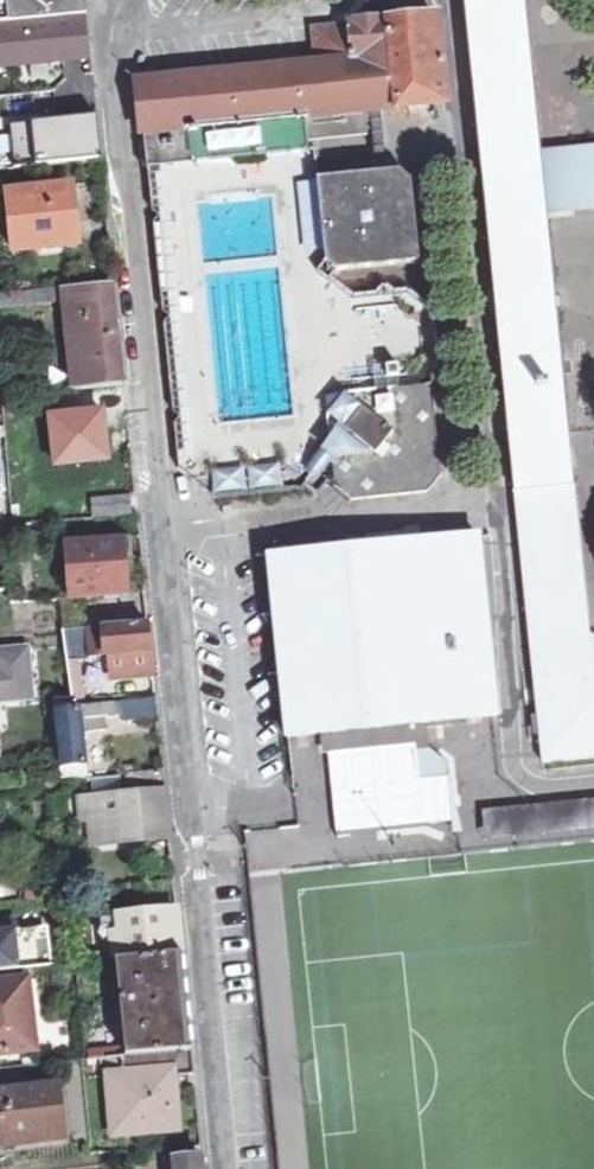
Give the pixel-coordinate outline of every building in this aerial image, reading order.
[(88,17),(86,0),(0,0),(0,26),(88,17)] [(573,483),(545,211),(538,145),(524,0),(465,0),(513,490),(573,483)] [(376,170),(319,177),(328,257),(343,266),(425,257),(417,177),(402,167),(385,169),(381,112),(446,104),(438,13),(412,15),(366,20),(327,23),(317,24),(319,64),(366,113),(370,113),(376,170)] [(0,26),(0,70),(91,62),(87,18),(0,26)] [(366,113),(319,64),(137,81),(141,133),(366,113)] [(98,122),(11,131),(15,173),(102,165),(98,122)] [(538,145),(545,211),(593,206),(593,140),(538,145)] [(70,213),(67,190),(8,196),(13,254),(74,249),(70,213)] [(61,304),(72,394),(124,389),(119,332),(115,288),(19,297),(20,307),(61,304)] [(436,380),(395,384),(330,390),(339,482),(348,489),(355,496),(430,489),(445,467),(436,380)] [(285,491),(283,466),(214,471),(216,496),(285,491)] [(573,483),(513,490),(542,762),(593,756),(593,635),(589,631),(573,483)] [(137,517),(135,497),(97,501),(99,520),(137,517)] [(116,540),(118,569),(132,568),(129,539),(116,540)] [(10,593),(12,608),(63,603),(121,597),(118,569),(116,540),(65,545),(69,588),(10,593)] [(475,540),(268,559),(285,737),(322,734),(324,756),(420,747),(418,726),(492,719),(475,540)] [(89,629),(92,658),(150,652),(147,623),(89,629)] [(93,661),(92,658),(89,629),(66,632),(72,702),(83,701),(80,663),(93,661)] [(12,673),(15,708),(33,706),(28,657),(0,659),(0,674),(12,673)] [(15,708),(12,673),(0,674),(0,709),(15,708)] [(124,720),(157,717),(155,700),(123,704),(124,720)] [(72,702),(53,704),(54,711),(73,709),(72,702)] [(63,767),(59,767),(59,771),(60,783),(87,780),(85,765),(84,765),(81,738),(108,735),(108,724),(117,723),(115,708),(58,714),(63,767)] [(49,753),(51,772),(59,771),(59,767),(57,752),(49,753)] [(34,786),(48,784),(60,783),(59,771),(51,772),(33,774),(34,786)] [(128,799),(165,795),(162,772),(125,776),(128,799)] [(167,818),(165,795),(128,799),(80,804),(82,825),(90,824),(93,849),(169,841),(167,818)] [(480,812),(483,844),(593,834),(593,802),(480,812)] [(177,914),(139,918),(141,937),(152,936),(152,929),(178,921),(177,914)] [(110,921),(114,964),(177,957),(181,956),(179,931),(178,921),(152,929),(152,936),(141,937),(139,918),(110,921)] [(52,971),(49,946),(42,947),(40,933),(13,936),(12,927),(0,928),(0,977),(52,971)] [(114,964),(123,1060),(185,1054),(181,1003),(177,957),(119,964),(114,964)] [(32,1021),(28,983),(0,987),(0,1059),(24,1057),(19,1021),(32,1021)] [(35,1056),(32,1021),(19,1021),(24,1057),(35,1056)] [(165,1117),(178,1116),(177,1107),(175,1095),(162,1095),(162,1081),(194,1078),(191,1053),(185,1054),(123,1060),(124,1077),(107,1078),(113,1135),(135,1133),(136,1140),(166,1137),(165,1117)] [(65,1143),(59,1090),(0,1098),(0,1148),(65,1143)] [(180,1135),(178,1116),(165,1117),(166,1137),(180,1135)] [(202,1160),(164,1164),(164,1168),(203,1168),(202,1160)]
